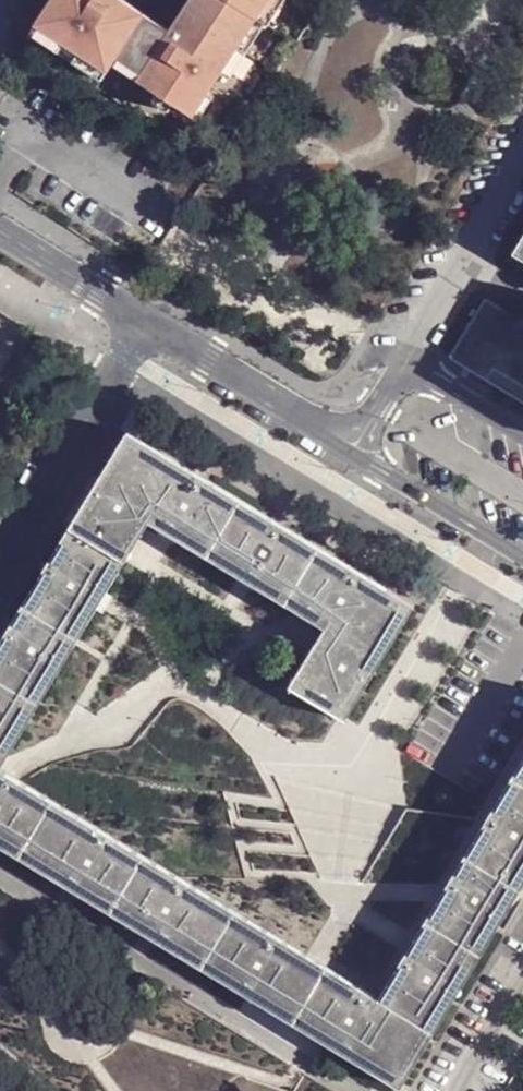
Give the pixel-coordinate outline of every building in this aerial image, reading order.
[(179,7),(192,15),(185,26),(172,18),(167,26),(141,9),(126,0),(47,0),(35,20),(63,38),(76,47),(104,66),(109,58),(113,53),(139,70),(135,76),(190,112),(217,68),(234,42),(252,13),(262,0),(184,0),(179,7)] [(252,13),(261,19),(264,21),(278,0),(262,0),(252,13)] [(192,15),(179,7),(172,18),(185,26),(192,15)] [(252,13),(234,42),(242,48),(261,19),(252,13)] [(63,38),(35,20),(28,31),(56,49),(63,38)] [(63,38),(56,49),(69,56),(76,47),(63,38)] [(234,42),(217,68),(225,73),(242,48),(234,42)] [(76,47),(69,56),(98,75),(104,66),(76,47)] [(139,70),(113,53),(109,58),(135,76),(139,70)] [(513,253),(522,258),(522,237),(513,253)] [(450,359),(487,382),(495,369),(522,386),(522,321),(486,299),(450,359)] [(0,355),(0,417),(27,371),(0,355)] [(495,369),(487,382),(522,404),(522,386),(495,369)] [(342,721),(411,604),(127,429),(0,638),(0,768),(150,522),(325,629),(290,689),(294,692),(342,721)] [(399,1089),(522,886),(522,761),(492,812),(378,1000),(181,880),(0,771),(0,846),(399,1089)]
